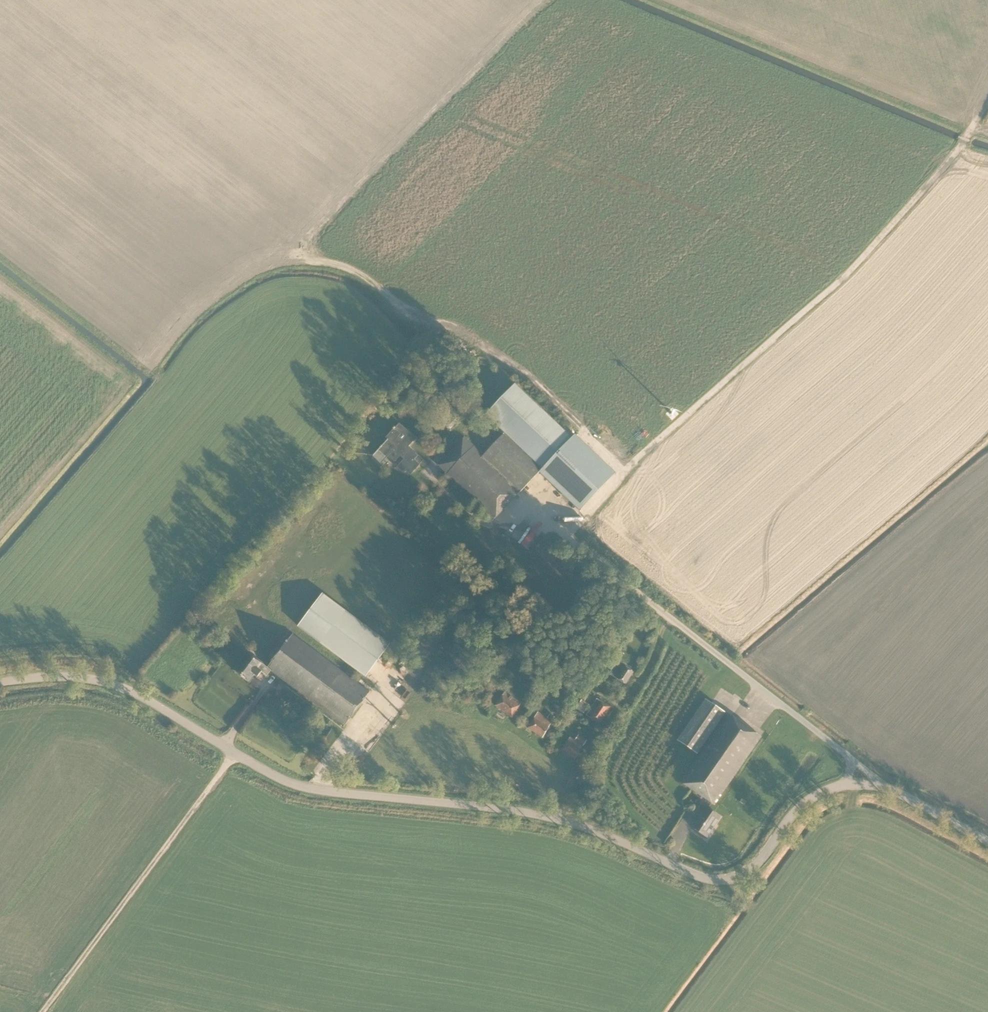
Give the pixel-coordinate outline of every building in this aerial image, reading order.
[(485,414),(505,433),(483,455),(464,437),(439,465),(446,472),(443,475),(492,521),(542,468),(581,506),(611,475),(572,437),(515,383),(485,414)] [(416,439),(402,426),(399,423),(395,428),(394,427),(393,427),(392,428),(393,429),(384,439),(386,441),(381,447),(372,456),(381,464),(389,456),(395,462),(400,456),(404,459),(397,467),(403,473),(405,470),(411,474),(424,460),(409,446),(416,439)] [(299,626),(365,676),(389,644),(323,594),(299,626)] [(345,725),(370,692),(292,634),(267,667),(248,652),(234,670),(249,681),(254,675),(257,677),(261,673),(266,677),(271,670),(345,725)] [(604,670),(608,664),(602,660),(598,666),(604,670)] [(625,684),(633,672),(627,668),(628,666),(618,660),(610,674),(625,684)] [(512,717),(521,703),(505,691),(495,705),(512,717)] [(583,699),(577,708),(585,713),(590,703),(583,699)] [(599,724),(610,707),(601,700),(600,701),(597,699),(586,715),(590,717),(590,718),(599,724)] [(713,704),(705,699),(677,740),(697,754),(726,713),(713,704)] [(555,717),(551,714),(548,718),(545,717),(538,712),(528,728),(543,737),(549,727),(555,717)] [(680,781),(704,798),(714,805),(761,736),(727,712),(680,781)] [(575,759),(587,740),(578,734),(575,740),(570,737),(561,750),(575,759)] [(693,828),(704,835),(707,837),(721,817),(702,804),(695,815),(700,818),(693,828)]
